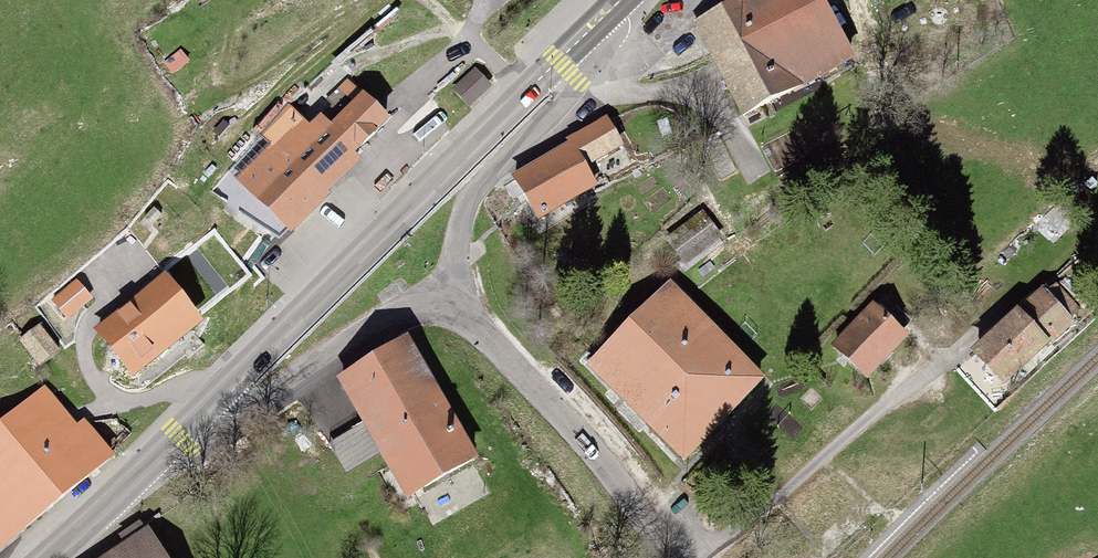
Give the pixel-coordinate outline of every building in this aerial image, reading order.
[(743,111),(851,55),(822,0),(733,0),(695,20),(743,111)] [(493,86),(476,69),(454,91),(471,108),(493,86)] [(238,173),(295,228),(396,123),(368,96),(339,126),(329,118),(320,127),(300,108),(238,173)] [(607,117),(515,170),(541,215),(601,181),(589,161),(622,142),(607,117)] [(707,215),(671,242),(686,263),(723,236),(707,215)] [(169,276),(101,328),(136,373),(203,320),(169,276)] [(1015,307),(970,349),(1010,392),(1057,349),(1053,345),(1076,324),(1043,288),(1018,311),(1015,307)] [(769,379),(677,290),(597,372),(689,460),(769,379)] [(879,306),(838,347),(866,375),(907,334),(879,306)] [(482,454),(415,336),(347,375),(414,492),(482,454)] [(114,462),(55,389),(0,433),(0,554),(114,462)] [(165,537),(125,557),(176,557),(165,537)]
